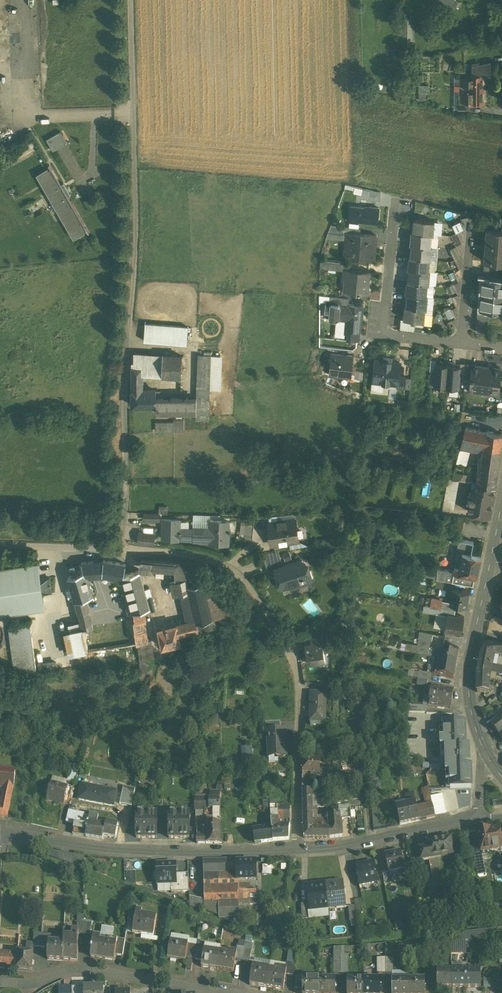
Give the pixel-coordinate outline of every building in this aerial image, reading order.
[(449,9),(454,0),(430,0),(449,9)] [(444,71),(455,70),(454,64),(454,61),(444,62),(444,71)] [(467,73),(467,76),(460,76),(461,87),(485,86),(484,73),(490,73),(490,62),(472,65),(472,73),(467,73)] [(485,86),(461,87),(460,93),(459,93),(459,107),(469,107),(469,100),(484,100),(485,86)] [(60,131),(46,139),(53,150),(67,142),(60,131)] [(64,182),(61,184),(51,167),(39,174),(50,192),(49,193),(60,213),(62,212),(75,235),(87,228),(68,196),(70,194),(64,182)] [(381,193),(368,191),(367,199),(380,201),(381,193)] [(379,208),(369,207),(369,209),(351,207),(349,223),(359,224),(359,222),(378,224),(379,208)] [(426,219),(423,219),(423,220),(414,219),(412,232),(432,234),(433,234),(434,221),(426,220),(426,219)] [(458,220),(452,223),(457,233),(457,234),(463,231),(458,220)] [(331,227),(328,235),(342,236),(343,228),(331,227)] [(487,227),(484,261),(496,262),(501,262),(501,229),(499,228),(487,227)] [(412,232),(411,232),(410,245),(411,245),(431,247),(432,234),(412,232)] [(457,233),(451,235),(455,245),(456,246),(462,244),(457,234),(457,233)] [(376,237),(346,235),(344,258),(374,260),(376,237)] [(431,247),(411,245),(410,258),(430,259),(431,259),(432,247),(431,247)] [(455,245),(450,248),(454,258),(455,259),(460,256),(456,246),(455,245)] [(410,258),(409,258),(408,270),(409,270),(428,272),(430,259),(410,258)] [(454,258),(449,261),(453,271),(454,272),(459,269),(455,259),(454,258)] [(496,262),(484,261),(483,278),(494,278),(496,262)] [(370,272),(344,270),(343,282),(345,282),(344,293),(349,294),(349,295),(368,296),(370,272)] [(428,272),(409,270),(408,283),(427,285),(429,285),(430,272),(428,272)] [(453,271),(448,274),(452,284),(453,284),(458,282),(454,272),(453,271)] [(483,278),(480,308),(489,309),(501,310),(501,279),(494,278),(483,278)] [(408,283),(407,283),(405,296),(407,296),(426,297),(427,285),(408,283)] [(453,284),(452,284),(446,286),(451,296),(451,297),(457,294),(453,284)] [(344,293),(342,293),(341,300),(349,301),(367,302),(368,296),(349,295),(349,294),(344,293)] [(426,297),(407,296),(406,308),(425,310),(427,310),(428,298),(426,297)] [(451,296),(445,299),(450,309),(450,310),(456,307),(451,297),(451,296)] [(339,300),(331,299),(330,303),(326,302),(325,305),(324,314),(329,315),(329,321),(330,321),(339,322),(339,320),(346,320),(345,331),(345,335),(347,335),(357,336),(357,334),(361,334),(361,333),(361,325),(362,315),(363,315),(363,308),(348,306),(349,301),(341,300),(339,300)] [(406,308),(404,308),(403,321),(411,322),(411,324),(415,324),(415,322),(424,323),(425,310),(406,308)] [(480,308),(477,308),(476,325),(488,326),(489,309),(480,308)] [(450,309),(444,312),(449,323),(455,320),(450,310),(450,309)] [(188,327),(145,324),(144,340),(187,343),(188,327)] [(357,336),(347,335),(347,343),(359,344),(359,336),(357,336)] [(163,355),(135,354),(135,362),(132,362),(132,375),(134,375),(134,383),(135,383),(142,383),(142,374),(156,375),(162,375),(163,355)] [(182,356),(163,355),(162,375),(181,376),(182,356)] [(197,355),(197,380),(210,381),(209,389),(220,389),(222,355),(197,355)] [(353,358),(331,356),(329,375),(338,375),(338,378),(351,379),(353,358)] [(400,364),(375,362),(374,383),(398,385),(400,364)] [(500,368),(479,366),(478,378),(472,378),(470,392),(498,395),(500,368)] [(436,367),(435,375),(434,388),(443,389),(446,389),(448,368),(444,367),(436,367)] [(460,368),(452,367),(452,368),(448,368),(446,389),(449,389),(458,390),(459,376),(460,368)] [(210,381),(197,380),(196,396),(196,410),(195,417),(208,417),(209,389),(210,381)] [(142,390),(142,383),(135,383),(134,383),(132,383),(132,405),(156,405),(156,396),(156,389),(142,390)] [(196,410),(196,396),(156,396),(156,405),(156,412),(196,410)] [(174,416),(174,419),(174,428),(185,428),(185,415),(174,416)] [(174,419),(155,420),(156,428),(174,428),(174,419)] [(465,429),(461,444),(471,446),(480,447),(483,448),(486,432),(465,429)] [(486,432),(483,448),(481,466),(498,469),(501,440),(501,435),(486,432)] [(461,444),(456,463),(463,465),(466,465),(471,446),(461,444)] [(451,481),(459,482),(472,484),(473,478),(460,476),(463,465),(456,463),(451,481)] [(498,469),(481,466),(478,485),(494,487),(495,487),(498,469)] [(451,481),(448,480),(442,512),(453,514),(459,482),(451,481)] [(494,487),(478,485),(476,491),(472,490),(468,512),(489,516),(494,487)] [(296,517),(268,522),(271,544),(299,539),(296,517)] [(193,526),(181,526),(181,518),(163,518),(163,537),(180,537),(180,536),(193,537),(193,526)] [(254,518),(241,520),(239,535),(252,537),(254,518)] [(229,519),(210,519),(210,525),(193,525),(193,526),(193,537),(193,538),(209,538),(209,541),(229,541),(229,519)] [(154,532),(139,530),(138,541),(154,543),(154,532)] [(474,543),(459,540),(457,550),(456,554),(458,554),(462,555),(462,554),(471,556),(474,543)] [(277,550),(262,553),(267,568),(274,566),(275,569),(283,566),(277,550)] [(471,556),(462,554),(462,555),(458,554),(454,572),(454,573),(475,578),(477,576),(479,566),(481,558),(471,556)] [(78,570),(69,573),(76,596),(86,593),(93,591),(87,572),(103,571),(104,557),(82,560),(82,561),(84,568),(78,570)] [(126,561),(104,557),(103,571),(124,574),(123,572),(124,571),(126,561)] [(184,565),(179,559),(141,557),(139,567),(140,567),(170,569),(175,591),(181,589),(189,587),(187,581),(188,581),(184,565)] [(283,566),(275,569),(281,586),(303,578),(303,581),(305,582),(311,580),(313,578),(310,569),(305,568),(302,559),(283,566)] [(0,566),(0,610),(45,604),(42,588),(41,576),(38,561),(0,566)] [(82,561),(76,563),(78,570),(84,568),(82,561)] [(124,571),(123,572),(124,574),(134,608),(144,605),(150,603),(140,567),(139,567),(124,571)] [(454,572),(438,570),(437,574),(436,580),(473,586),(475,578),(454,573),(454,572)] [(49,574),(41,576),(42,588),(51,587),(49,574)] [(188,581),(187,581),(189,587),(196,614),(196,613),(197,616),(200,616),(232,608),(227,588),(221,583),(213,585),(210,575),(188,581)] [(189,587),(181,589),(187,616),(196,614),(189,587)] [(469,591),(452,588),(450,602),(450,603),(456,604),(466,606),(469,591)] [(93,621),(86,593),(76,596),(83,622),(93,621)] [(442,601),(431,599),(430,606),(441,608),(442,601)] [(450,602),(442,601),(441,608),(455,610),(456,604),(450,603),(450,602)] [(144,605),(134,608),(135,615),(138,637),(149,636),(148,635),(144,605)] [(441,608),(430,606),(429,611),(429,613),(440,615),(441,608)] [(187,616),(177,618),(180,629),(183,628),(199,624),(198,619),(197,616),(196,613),(196,614),(187,616)] [(93,621),(83,622),(88,645),(138,637),(135,615),(93,621)] [(464,618),(447,615),(444,629),(461,632),(464,618)] [(30,616),(10,619),(17,669),(38,666),(30,616)] [(177,618),(159,623),(163,641),(182,637),(180,629),(177,618)] [(83,622),(71,625),(76,647),(88,645),(83,622)] [(431,640),(432,634),(419,631),(418,638),(431,640)] [(149,636),(138,637),(141,654),(155,652),(152,634),(148,635),(149,636)] [(328,635),(321,636),(322,642),(323,651),(331,649),(328,635)] [(431,640),(418,638),(415,655),(429,657),(431,640)] [(496,642),(485,640),(480,663),(491,665),(494,651),(496,642)] [(311,644),(305,645),(308,662),(317,661),(317,657),(324,656),(323,651),(322,642),(311,644)] [(496,642),(494,651),(501,653),(501,649),(501,643),(496,642)] [(459,648),(443,645),(441,659),(456,662),(459,648)] [(440,659),(437,676),(454,679),(456,662),(441,659),(440,659)] [(491,665),(480,663),(478,672),(477,692),(485,693),(489,672),(491,665)] [(491,665),(489,672),(501,674),(501,667),(491,665)] [(433,675),(419,672),(418,679),(431,682),(433,675)] [(454,691),(432,687),(428,706),(429,707),(437,708),(438,706),(451,709),(454,691)] [(317,693),(311,693),(311,721),(325,721),(325,694),(325,693),(317,693)] [(492,716),(496,721),(501,716),(501,708),(492,716)] [(496,721),(491,724),(500,735),(501,733),(501,716),(496,721)] [(281,731),(280,721),(266,722),(267,732),(281,731)] [(465,723),(444,723),(444,730),(440,730),(440,757),(445,757),(446,782),(450,782),(450,789),(471,789),(471,746),(466,746),(465,723)] [(267,732),(266,732),(268,759),(269,759),(269,757),(275,756),(278,759),(284,759),(287,755),(287,750),(286,749),(285,739),(284,739),(283,731),(281,731),(267,732)] [(320,759),(304,758),(303,772),(311,772),(319,773),(320,769),(320,759)] [(80,766),(72,764),(67,782),(76,784),(80,766)] [(0,770),(0,786),(4,786),(14,787),(15,771),(0,770)] [(311,772),(303,772),(303,790),(311,790),(311,772)] [(426,775),(411,778),(413,789),(422,787),(428,786),(426,775)] [(411,778),(403,780),(406,796),(414,794),(413,789),(411,778)] [(68,788),(51,784),(48,797),(55,799),(55,802),(64,804),(68,788)] [(82,785),(79,800),(114,807),(117,791),(82,785)] [(4,786),(0,806),(0,818),(7,818),(14,787),(4,786)] [(428,786),(422,787),(426,808),(433,806),(431,798),(428,786)] [(123,787),(120,804),(132,807),(135,789),(123,787)] [(311,790),(303,790),(303,804),(312,804),(327,804),(326,790),(311,790)] [(414,794),(406,796),(408,805),(416,803),(414,794)] [(433,806),(434,815),(447,812),(443,795),(431,798),(433,806)] [(206,800),(195,800),(195,809),(205,809),(209,809),(209,798),(206,798),(206,800)] [(220,798),(209,798),(209,809),(220,809),(220,798)] [(408,805),(396,808),(400,825),(420,820),(417,810),(416,803),(408,805)] [(312,804),(303,804),(304,838),(312,838),(312,821),(313,821),(312,804)] [(426,808),(417,810),(420,820),(435,817),(434,815),(433,806),(426,808)] [(67,822),(74,823),(76,812),(76,809),(70,808),(67,822)] [(209,809),(205,809),(205,811),(204,811),(204,815),(205,815),(205,823),(206,823),(207,823),(220,823),(220,809),(209,809)] [(275,811),(270,811),(271,819),(278,819),(290,819),(290,811),(281,811),(275,811)] [(90,814),(76,812),(74,823),(88,825),(90,814)] [(157,813),(136,813),(136,837),(157,837),(157,813)] [(189,814),(169,813),(169,837),(189,838),(189,814)] [(99,816),(90,814),(89,822),(97,824),(99,816)] [(328,816),(329,821),(330,838),(341,837),(340,815),(339,815),(328,816)] [(288,826),(279,826),(278,819),(271,819),(271,827),(273,841),(289,839),(290,825),(289,825),(288,826)] [(329,821),(313,821),(312,821),(312,838),(330,838),(329,821)] [(97,824),(89,822),(88,825),(86,835),(86,836),(103,839),(104,835),(106,825),(105,825),(97,824)] [(88,825),(74,823),(75,823),(73,833),(86,835),(88,825)] [(118,825),(108,823),(105,825),(106,825),(104,835),(116,837),(118,825)] [(220,823),(207,823),(206,823),(206,835),(206,843),(220,843),(220,823)] [(271,827),(252,830),(253,843),(273,841),(271,827)] [(478,833),(480,847),(481,853),(482,853),(501,850),(501,849),(501,846),(499,830),(490,832),(490,831),(478,833)] [(450,840),(438,842),(441,858),(453,856),(450,840)] [(438,842),(426,844),(427,850),(419,851),(421,862),(429,860),(429,863),(432,863),(432,860),(441,858),(438,842)] [(480,847),(472,849),(478,877),(487,875),(482,853),(481,853),(480,847)] [(401,852),(385,855),(386,861),(388,872),(389,872),(397,870),(397,871),(404,870),(401,852)] [(237,859),(203,860),(204,901),(218,900),(239,900),(238,892),(238,881),(237,863),(238,863),(237,859)] [(386,861),(380,862),(382,874),(388,872),(386,861)] [(238,863),(237,863),(238,881),(250,880),(256,880),(255,862),(238,863)] [(373,863),(357,867),(357,866),(356,867),(360,888),(378,885),(374,863),(373,863)] [(175,864),(157,865),(157,872),(155,872),(153,874),(154,878),(156,880),(158,880),(158,885),(171,884),(176,884),(176,874),(175,864)] [(443,867),(430,869),(432,878),(444,876),(443,867)] [(188,873),(176,874),(176,884),(171,884),(171,892),(189,891),(188,873)] [(343,882),(325,884),(328,910),(346,907),(343,882)] [(325,884),(307,886),(310,912),(328,910),(325,884)] [(250,891),(238,892),(239,900),(251,900),(257,899),(256,891),(250,891)] [(360,899),(354,901),(357,914),(363,913),(360,899)] [(239,900),(218,900),(219,917),(239,917),(239,900)] [(137,905),(131,904),(129,917),(135,918),(136,910),(137,910),(137,905)] [(137,910),(136,910),(135,918),(133,933),(142,935),(142,932),(154,934),(157,916),(142,914),(142,911),(137,910)] [(92,922),(83,921),(83,934),(90,935),(92,922)] [(71,936),(64,936),(64,943),(63,960),(71,961),(71,959),(78,959),(78,948),(78,933),(79,931),(77,930),(72,930),(71,936)] [(51,935),(41,934),(40,947),(48,948),(48,942),(51,942),(51,935)] [(117,939),(93,935),(91,950),(90,957),(114,960),(115,954),(117,939)] [(117,939),(115,954),(123,955),(125,940),(117,939)] [(188,943),(170,941),(167,958),(185,961),(186,957),(188,943)] [(51,942),(48,942),(48,948),(47,960),(63,961),(63,960),(64,943),(51,942)] [(196,945),(188,943),(186,957),(194,959),(196,947),(196,945)] [(239,947),(237,946),(236,950),(237,950),(236,959),(242,960),(244,947),(239,947)] [(204,949),(196,947),(194,959),(202,960),(204,949)] [(252,948),(244,947),(242,960),(250,961),(252,948)] [(220,951),(204,948),(202,960),(201,966),(217,969),(220,951)] [(231,953),(220,951),(217,969),(234,971),(236,959),(237,950),(236,950),(231,949),(231,953)] [(33,954),(17,952),(17,955),(16,970),(31,971),(33,954)] [(0,953),(0,968),(16,970),(17,955),(0,953)] [(295,962),(287,961),(286,968),(287,969),(286,974),(294,975),(295,962)] [(270,968),(253,965),(250,984),(267,987),(269,969),(270,968)] [(281,971),(269,969),(267,987),(283,989),(286,974),(287,969),(286,968),(281,968),(281,971)] [(451,970),(437,970),(437,987),(452,987),(451,970)] [(466,970),(451,970),(452,987),(466,987),(466,970)] [(481,970),(466,970),(466,987),(481,987),(481,970)] [(302,978),(302,992),(319,992),(319,978),(302,978)] [(319,978),(319,992),(335,992),(335,978),(319,978)] [(347,978),(347,992),(364,992),(364,978),(347,978)] [(364,978),(364,992),(380,992),(380,978),(364,978)] [(392,978),(392,992),(408,992),(408,978),(392,978)] [(408,978),(408,992),(425,992),(425,978),(408,978)]
